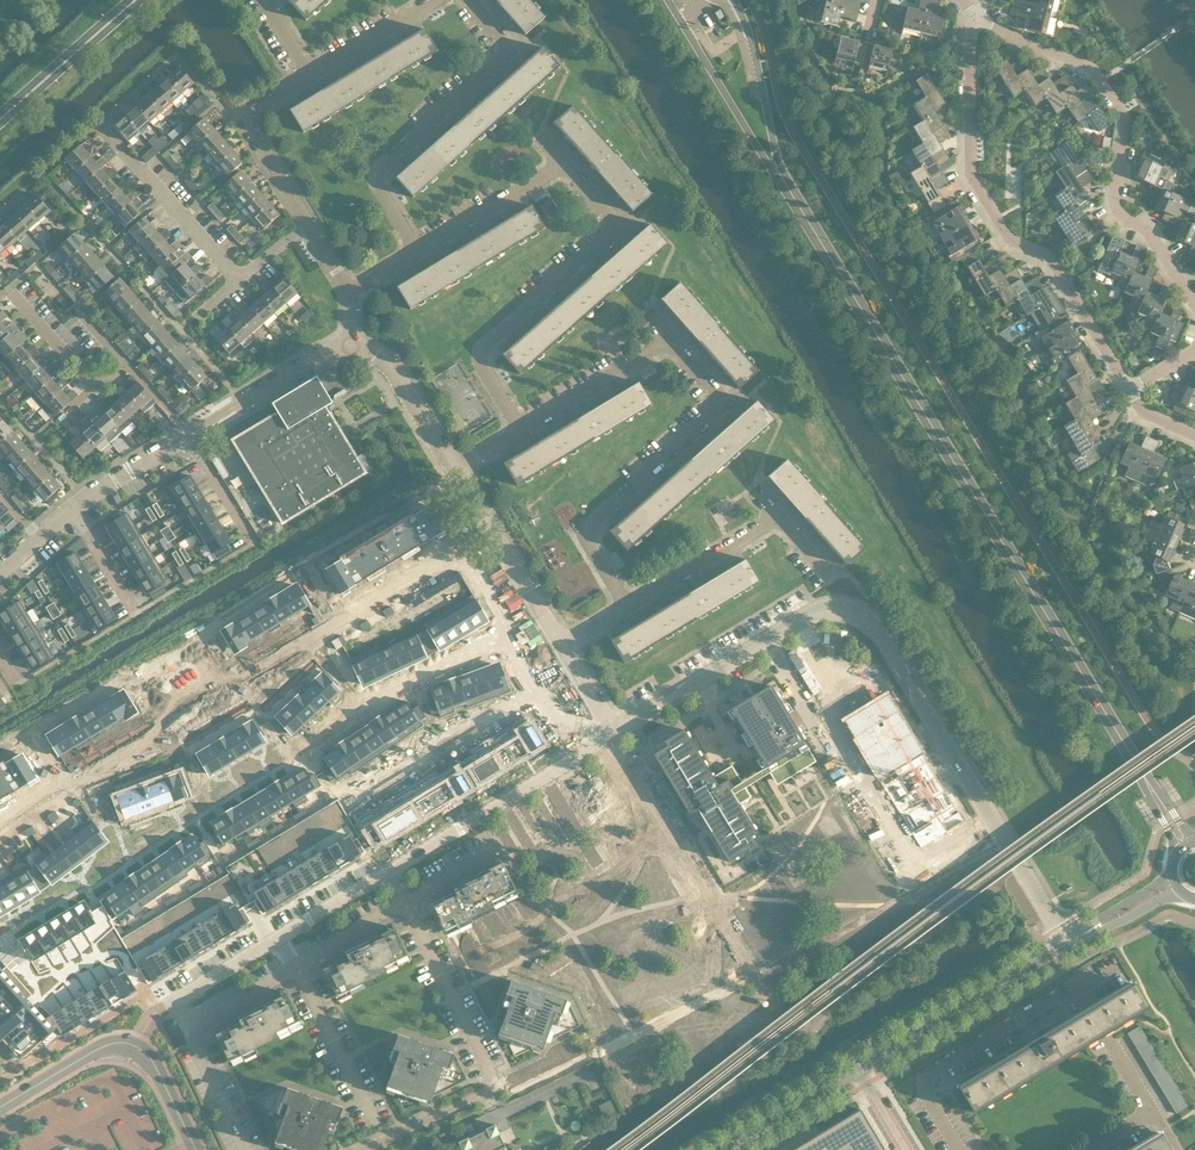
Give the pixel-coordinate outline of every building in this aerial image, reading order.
[(289,2),(306,21),(308,20),(330,0),(291,0),(289,2)] [(499,6),(523,33),(525,35),(545,18),(544,16),(543,17),(529,0),(505,0),(499,6)] [(815,1),(815,2),(858,13),(860,5),(844,1),(844,0),(815,0),(815,1)] [(928,0),(920,0),(918,10),(907,7),(901,34),(901,35),(902,30),(920,34),(919,39),(928,0)] [(919,39),(920,34),(938,39),(937,43),(944,16),(933,14),(937,0),(928,0),(919,39)] [(1055,18),(1050,17),(1054,0),(1030,0),(1029,3),(1016,0),(1013,0),(1011,7),(1055,18)] [(856,21),(858,13),(815,2),(815,3),(819,4),(815,21),(810,20),(810,21),(831,26),(837,27),(840,17),(856,21)] [(1055,18),(1011,7),(1009,15),(1025,19),(1023,29),(1050,36),(1045,35),(1050,17),(1054,18),(1055,18)] [(715,14),(718,20),(723,17),(720,11),(715,14)] [(422,31),(391,50),(404,72),(436,52),(438,51),(425,29),(422,31)] [(861,65),(866,46),(858,45),(859,41),(858,42),(841,38),(841,37),(834,64),(853,69),(854,63),(861,65)] [(873,48),(866,46),(861,65),(868,67),(867,72),(886,77),(892,50),(892,49),(891,50),(874,46),(874,45),(873,48)] [(541,50),(513,74),(530,93),(558,68),(559,69),(560,67),(543,48),(540,50),(541,50)] [(1013,97),(1024,90),(1009,66),(1006,61),(1010,58),(1003,48),(990,56),(996,67),(994,68),(1013,97)] [(371,92),(404,72),(391,50),(357,70),(371,92)] [(1022,58),(1009,66),(1024,90),(1035,106),(1046,98),(1031,75),(1027,70),(1029,69),(1022,58)] [(180,67),(168,77),(183,93),(194,83),(180,67)] [(1043,67),(1031,75),(1046,98),(1056,114),(1067,107),(1052,84),(1049,78),(1050,78),(1043,67)] [(337,112),(371,92),(357,70),(324,90),(337,112)] [(501,119),(530,93),(513,74),(484,100),(501,119)] [(940,121),(952,113),(946,103),(945,103),(927,74),(915,81),(925,97),(940,121)] [(1078,123),(1088,116),(1089,116),(1073,93),(1074,92),(1070,87),(1071,86),(1064,76),(1052,84),(1067,107),(1078,123)] [(183,93),(168,77),(157,87),(172,103),(183,93)] [(1086,85),(1074,92),(1073,93),(1089,116),(1088,116),(1099,132),(1110,124),(1092,96),(1093,95),(1086,85)] [(157,87),(147,96),(161,113),(172,103),(157,87)] [(305,132),(337,112),(324,90),(293,109),(292,109),(290,111),(303,133),(305,132)] [(161,113),(147,96),(136,106),(150,122),(161,113)] [(925,97),(914,104),(924,120),(938,144),(939,144),(951,136),(944,125),(943,126),(940,121),(925,97)] [(472,145),(501,119),(484,100),(455,126),(472,145)] [(204,103),(197,110),(202,114),(209,108),(204,103)] [(136,106),(125,116),(139,132),(150,122),(136,106)] [(556,126),(580,153),(599,136),(574,108),(573,106),(553,123),(555,126),(556,126)] [(202,114),(197,110),(190,116),(194,121),(202,114)] [(128,142),(139,132),(125,116),(114,126),(128,142)] [(198,144),(214,129),(204,118),(188,133),(198,144)] [(924,120),(913,127),(922,144),(923,143),(937,167),(950,160),(943,149),(942,149),(939,144),(938,144),(924,120)] [(183,123),(176,129),(180,134),(187,127),(183,123)] [(426,152),(443,171),(472,145),(455,126),(426,152)] [(173,140),(180,134),(176,129),(168,135),(173,140)] [(214,129),(198,144),(208,155),(224,140),(214,129)] [(580,153),(606,182),(625,165),(599,136),(580,153)] [(154,137),(149,142),(153,147),(158,142),(154,137)] [(224,140),(208,155),(217,166),(233,151),(224,140)] [(153,147),(158,153),(165,147),(161,142),(154,148),(153,147)] [(1049,153),(1059,169),(1066,165),(1081,188),(1093,180),(1086,169),(1085,170),(1067,142),(1066,142),(1065,142),(1065,143),(1049,153)] [(923,143),(922,144),(911,150),(921,167),(921,166),(936,190),(948,183),(942,172),(941,172),(937,167),(923,143)] [(65,159),(75,171),(91,157),(97,151),(93,146),(86,151),(81,145),(65,159)] [(147,163),(158,153),(153,147),(142,157),(147,163)] [(233,151),(217,166),(227,177),(243,162),(233,151)] [(1143,159),(1135,178),(1151,185),(1154,186),(1162,189),(1166,181),(1169,182),(1169,181),(1168,181),(1171,172),(1173,173),(1173,172),(1158,165),(1161,158),(1144,151),(1141,158),(1143,159)] [(176,152),(171,156),(176,162),(181,158),(176,152)] [(415,196),(443,171),(426,152),(398,176),(396,178),(413,198),(415,196)] [(172,167),(176,163),(176,162),(171,156),(170,156),(165,160),(172,167)] [(96,163),(91,157),(75,171),(85,182),(101,168),(107,163),(103,157),(96,163)] [(176,163),(172,167),(178,174),(183,170),(176,163)] [(650,193),(625,165),(606,182),(630,210),(632,212),(652,195),(650,193)] [(1081,211),(1093,203),(1086,193),(1085,193),(1081,188),(1066,165),(1059,169),(1055,172),(1065,188),(1081,211)] [(927,203),(934,214),(947,206),(940,195),(939,195),(936,190),(921,166),(921,167),(910,173),(928,203),(927,203)] [(85,182),(95,193),(111,179),(117,174),(113,169),(106,174),(101,168),(85,182)] [(234,197),(250,182),(240,171),(224,185),(234,197)] [(897,172),(889,176),(892,182),(904,175),(902,172),(898,174),(897,172)] [(191,189),(196,185),(189,178),(184,182),(191,189)] [(116,185),(111,179),(95,193),(106,205),(121,191),(127,185),(123,180),(116,185)] [(234,197),(244,207),(260,193),(250,182),(234,197)] [(202,192),(196,185),(191,189),(197,196),(202,192)] [(1155,208),(1164,213),(1171,215),(1174,217),(1175,216),(1178,208),(1189,213),(1193,203),(1162,189),(1154,186),(1151,185),(1148,191),(1160,197),(1155,208)] [(68,186),(63,191),(68,196),(68,197),(73,192),(68,186)] [(1054,195),(1065,211),(1080,234),(1092,226),(1085,216),(1084,216),(1081,211),(1065,188),(1054,195)] [(126,197),(121,191),(106,205),(115,216),(131,202),(137,197),(133,191),(126,197)] [(253,218),(270,204),(260,193),(244,207),(253,218)] [(25,204),(39,221),(50,211),(36,195),(25,204)] [(541,207),(549,220),(559,214),(551,201),(541,207)] [(942,238),(968,222),(955,201),(947,206),(934,214),(925,219),(929,225),(932,223),(942,238)] [(136,208),(131,202),(115,216),(126,228),(141,214),(148,208),(148,207),(147,208),(143,203),(136,208)] [(214,215),(219,210),(212,203),(207,207),(214,215)] [(14,214),(28,230),(39,221),(25,204),(14,214)] [(270,204),(253,218),(263,230),(280,215),(270,204)] [(498,227),(511,249),(543,229),(545,228),(531,206),(529,207),(529,208),(498,227)] [(225,217),(219,210),(214,215),(220,222),(225,217)] [(1065,211),(1054,218),(1072,247),(1079,258),(1092,249),(1085,239),(1084,239),(1080,234),(1065,211)] [(1175,216),(1174,217),(1171,215),(1164,213),(1161,219),(1180,228),(1175,239),(1191,246),(1194,248),(1194,247),(1194,226),(1175,216)] [(3,224),(17,240),(28,230),(14,214),(3,224)] [(139,243),(155,229),(161,223),(156,218),(150,224),(145,217),(129,231),(139,243)] [(960,257),(973,249),(981,244),(968,222),(942,238),(951,254),(948,256),(951,262),(960,257)] [(7,250),(17,240),(3,224),(0,227),(0,242),(7,250)] [(620,251),(637,270),(666,245),(667,244),(650,224),(648,226),(648,227),(620,251)] [(233,237),(238,232),(232,225),(227,229),(233,237)] [(464,247),(478,269),(511,249),(498,227),(464,247)] [(139,243),(149,254),(165,240),(171,235),(166,229),(160,235),(155,229),(139,243)] [(61,230),(53,237),(58,242),(65,236),(61,230)] [(112,232),(107,237),(110,241),(115,235),(112,232)] [(244,240),(238,232),(233,237),(239,244),(244,240)] [(68,258),(84,244),(75,233),(59,248),(68,258)] [(1132,273),(1133,273),(1144,249),(1136,245),(1131,258),(1120,253),(1125,241),(1113,235),(1098,270),(1109,276),(1111,272),(1119,276),(1115,287),(1124,291),(1132,273)] [(51,248),(58,242),(53,237),(46,243),(51,248)] [(159,265),(175,252),(181,246),(176,241),(170,246),(165,240),(149,254),(159,265)] [(84,244),(68,258),(78,269),(94,255),(84,244)] [(431,267),(444,289),(478,269),(464,247),(431,267)] [(982,266),(979,260),(980,260),(973,249),(960,257),(966,268),(967,268),(985,297),(996,290),(982,266)] [(39,250),(32,256),(36,261),(43,255),(39,250)] [(591,277),(608,296),(637,270),(620,251),(591,277)] [(169,277),(185,263),(191,258),(186,252),(180,258),(175,252),(159,265),(169,277)] [(87,280),(104,266),(94,255),(78,269),(87,280)] [(29,268),(36,261),(32,256),(25,263),(29,268)] [(1003,276),(1003,275),(1000,270),(1001,269),(994,258),(982,266),(996,290),(1006,306),(1012,303),(1017,299),(1003,276)] [(44,267),(50,274),(55,270),(49,263),(44,267)] [(179,288),(195,274),(201,269),(196,263),(190,269),(185,263),(169,277),(170,277),(165,281),(175,292),(179,288)] [(1124,291),(1124,292),(1133,296),(1128,307),(1137,311),(1138,311),(1146,293),(1157,269),(1149,265),(1144,278),(1133,273),(1132,273),(1124,291)] [(104,266),(87,280),(98,292),(114,278),(104,266)] [(444,289),(431,267),(399,286),(397,287),(410,310),(412,309),(444,289)] [(1003,275),(1003,276),(1017,299),(1012,303),(1022,319),(1030,314),(1038,309),(1024,285),(1021,279),(1022,279),(1015,268),(1003,275)] [(17,269),(10,276),(14,281),(21,274),(17,269)] [(61,277),(55,270),(50,274),(57,282),(61,277)] [(272,288),(286,304),(298,293),(284,278),(278,271),(277,272),(278,272),(273,276),(278,283),(272,288)] [(175,292),(185,304),(189,300),(205,286),(212,280),(211,279),(211,280),(206,275),(200,280),(195,274),(179,288),(175,292)] [(7,287),(14,281),(10,276),(3,282),(7,287)] [(562,303),(579,322),(608,296),(591,277),(562,303)] [(1024,285),(1038,309),(1030,314),(1040,330),(1060,318),(1042,289),(1043,288),(1036,277),(1024,285)] [(113,304),(129,290),(119,278),(103,293),(113,304)] [(267,293),(261,298),(275,314),(286,304),(272,288),(267,282),(261,286),(267,293)] [(663,302),(687,330),(706,312),(681,284),(680,283),(660,300),(662,302),(663,302)] [(63,289),(70,296),(74,292),(68,285),(63,289)] [(1141,327),(1150,331),(1151,331),(1159,313),(1170,289),(1162,285),(1157,298),(1146,293),(1138,311),(1137,311),(1137,312),(1146,316),(1141,327)] [(129,290),(113,304),(123,315),(139,301),(129,290)] [(81,299),(74,292),(70,296),(76,304),(81,299)] [(255,303),(250,308),(263,324),(275,314),(261,298),(255,292),(250,297),(255,303)] [(139,301),(123,315),(132,326),(149,311),(139,301)] [(244,313),(238,318),(252,334),(263,324),(250,308),(244,302),(239,307),(244,313)] [(533,329),(550,348),(579,322),(562,303),(533,329)] [(85,309),(92,316),(97,312),(90,304),(85,309)] [(1151,331),(1150,331),(1150,332),(1159,336),(1154,347),(1164,351),(1169,340),(1175,342),(1183,324),(1177,321),(1183,309),(1175,305),(1170,318),(1159,313),(1151,331)] [(149,311),(132,326),(142,337),(158,322),(149,311)] [(177,320),(182,315),(178,311),(173,315),(177,320)] [(233,312),(221,322),(241,344),(241,343),(244,346),(246,346),(249,345),(252,341),(253,339),(255,337),(252,334),(238,318),(233,312)] [(713,359),(732,342),(706,312),(687,330),(713,359)] [(304,314),(300,318),(305,323),(308,319),(304,314)] [(1047,347),(1074,331),(1064,315),(1060,318),(1040,330),(1034,334),(1038,340),(1041,337),(1047,347)] [(99,323),(105,331),(110,326),(104,319),(99,323)] [(0,323),(0,343),(11,333),(17,328),(13,322),(6,328),(1,322),(0,323)] [(158,322),(142,337),(152,348),(168,333),(158,322)] [(221,322),(204,337),(215,349),(220,344),(233,358),(244,348),(241,344),(221,322)] [(116,333),(110,326),(105,331),(111,338),(116,333)] [(0,343),(0,352),(5,358),(21,344),(27,339),(23,334),(21,335),(16,329),(11,333),(0,343)] [(550,348),(533,329),(505,353),(503,355),(520,375),(522,373),(521,373),(550,348)] [(1067,357),(1079,350),(1084,347),(1074,331),(1047,347),(1053,357),(1050,360),(1054,366),(1067,357)] [(152,348),(161,358),(177,344),(168,333),(152,348)] [(118,346),(124,353),(129,348),(123,341),(118,346)] [(732,342),(713,359),(737,386),(739,389),(759,371),(757,370),(732,342)] [(5,358),(1,362),(11,373),(15,370),(31,356),(37,350),(33,345),(26,350),(21,344),(5,358)] [(171,369),(187,355),(177,344),(161,358),(171,369)] [(135,355),(129,348),(124,353),(131,360),(135,355)] [(1092,397),(1104,390),(1098,379),(1097,379),(1079,350),(1067,357),(1073,368),(1077,374),(1092,397)] [(262,351),(255,358),(259,362),(266,356),(262,351)] [(180,380),(197,366),(187,355),(171,369),(180,380)] [(15,370),(26,381),(47,362),(43,356),(36,362),(31,356),(15,370)] [(26,381),(36,392),(51,379),(57,373),(51,365),(49,367),(46,364),(47,362),(47,363),(48,362),(47,362),(26,381)] [(137,367),(143,374),(148,370),(142,363),(137,367)] [(197,366),(180,380),(190,391),(207,377),(197,366)] [(1071,377),(1066,380),(1076,397),(1090,420),(1091,420),(1103,413),(1096,402),(1095,403),(1092,397),(1077,374),(1073,368),(1067,371),(1071,377)] [(154,377),(148,370),(143,374),(149,382),(154,377)] [(126,393),(140,408),(144,412),(155,402),(152,398),(138,382),(132,376),(131,376),(132,377),(127,381),(132,387),(126,393)] [(275,414),(232,440),(233,441),(257,482),(258,483),(260,487),(261,488),(283,524),(366,473),(365,472),(366,471),(370,469),(364,453),(359,456),(357,457),(356,457),(349,445),(345,438),(344,437),(341,432),(341,431),(329,413),(327,409),(326,407),(333,403),(331,401),(322,385),(318,378),(317,378),(317,377),(300,387),(272,404),(277,413),(275,414)] [(31,396),(41,407),(61,390),(67,384),(63,379),(56,384),(51,379),(36,392),(31,396)] [(636,384),(605,403),(618,425),(650,406),(652,405),(639,382),(636,384)] [(156,389),(162,396),(167,392),(161,385),(156,389)] [(1185,385),(1177,404),(1175,403),(1172,410),(1194,420),(1194,390),(1185,385)] [(129,418),(140,408),(126,393),(121,386),(115,391),(121,397),(115,403),(129,418)] [(66,396),(61,390),(41,407),(51,419),(56,415),(71,401),(78,395),(77,395),(73,390),(66,396)] [(174,399),(167,392),(162,396),(169,403),(174,399)] [(104,413),(121,433),(133,423),(129,418),(115,403),(109,396),(104,401),(109,408),(104,413)] [(1089,443),(1101,436),(1095,425),(1094,426),(1091,420),(1090,420),(1076,397),(1064,403),(1074,420),(1075,420),(1089,443)] [(755,403),(727,428),(744,447),(773,422),(774,421),(757,401),(754,403),(755,403)] [(585,445),(618,425),(605,403),(571,423),(585,445)] [(92,414),(88,418),(110,443),(121,433),(104,413),(98,406),(91,413),(92,414)] [(30,411),(25,416),(28,419),(33,414),(30,411)] [(99,453),(110,443),(88,418),(87,417),(81,421),(87,428),(81,433),(95,448),(99,453)] [(1075,420),(1074,420),(1063,427),(1076,449),(1067,454),(1078,472),(1100,459),(1094,448),(1092,449),(1089,443),(1075,420)] [(3,421),(0,424),(0,443),(13,432),(3,421)] [(551,466),(585,445),(571,423),(538,443),(551,466)] [(83,459),(95,448),(81,433),(75,427),(70,431),(76,438),(69,443),(83,459)] [(715,473),(744,447),(727,428),(698,453),(715,473)] [(13,432),(0,443),(0,450),(6,457),(22,443),(13,432)] [(142,435),(137,438),(142,443),(146,439),(142,435)] [(1133,481),(1152,439),(1145,436),(1140,448),(1128,443),(1119,462),(1128,466),(1124,477),(1133,481)] [(1159,442),(1152,439),(1133,481),(1143,485),(1148,475),(1157,479),(1165,459),(1154,454),(1159,442)] [(32,454),(22,443),(6,457),(16,468),(32,454)] [(519,485),(551,466),(538,443),(506,462),(504,464),(517,486),(519,485)] [(698,453),(669,479),(686,499),(715,473),(698,453)] [(41,465),(32,454),(16,468),(25,479),(41,465)] [(794,506),(813,489),(788,461),(787,460),(767,477),(769,479),(794,506)] [(1176,491),(1194,484),(1194,462),(1179,468),(1183,477),(1172,481),(1176,491)] [(51,476),(41,465),(25,479),(35,490),(51,476)] [(1095,476),(1089,489),(1093,490),(1097,492),(1098,490),(1105,473),(1102,471),(1099,478),(1095,476)] [(51,476),(35,490),(45,501),(49,505),(59,497),(55,492),(61,487),(51,476)] [(175,501),(197,487),(190,476),(181,481),(179,478),(171,483),(173,486),(168,489),(175,501)] [(657,525),(686,499),(669,479),(640,505),(657,525)] [(3,480),(0,482),(0,487),(4,491),(9,487),(3,480)] [(1176,491),(1180,501),(1191,497),(1194,506),(1194,508),(1194,484),(1176,491)] [(197,487),(175,501),(181,512),(203,498),(197,487)] [(820,536),(839,519),(813,489),(794,506),(820,536)] [(11,498),(17,506),(22,501),(16,494),(11,498)] [(181,512),(188,523),(210,509),(203,498),(181,512)] [(4,529),(16,519),(2,503),(0,501),(0,524),(4,529)] [(28,508),(22,501),(17,506),(23,513),(28,508)] [(657,525),(640,505),(612,530),(610,532),(627,551),(629,550),(657,525)] [(335,566),(326,571),(340,594),(445,531),(431,508),(423,513),(422,512),(415,516),(414,514),(414,513),(407,517),(408,517),(345,555),(339,558),(339,559),(340,561),(334,565),(335,566)] [(195,534),(217,520),(210,509),(188,523),(195,534)] [(1169,510),(1166,517),(1173,520),(1176,513),(1169,510)] [(106,527),(113,538),(135,525),(128,513),(123,516),(121,513),(113,518),(114,521),(106,527)] [(1150,521),(1146,531),(1176,544),(1184,526),(1186,527),(1189,519),(1176,513),(1173,520),(1166,517),(1165,517),(1161,526),(1150,521)] [(864,547),(839,519),(820,536),(844,563),(846,566),(866,548),(864,547)] [(195,534),(201,545),(223,531),(217,520),(195,534)] [(113,538),(119,549),(142,536),(135,525),(113,538)] [(223,531),(201,545),(206,543),(216,560),(232,551),(228,544),(230,543),(223,531)] [(1168,562),(1176,544),(1146,531),(1142,540),(1152,545),(1148,554),(1157,558),(1154,567),(1156,574),(1170,569),(1167,562),(1168,562)] [(126,560),(148,547),(142,536),(119,549),(126,560)] [(148,547),(126,560),(133,571),(155,558),(148,547)] [(53,566),(60,577),(82,564),(75,552),(67,558),(65,554),(56,559),(58,563),(53,566)] [(155,558),(133,571),(139,582),(162,569),(155,558)] [(743,561),(712,580),(725,602),(757,582),(757,583),(759,582),(745,559),(743,561)] [(82,564),(60,577),(67,588),(89,575),(82,564)] [(162,569),(139,582),(146,593),(149,592),(162,584),(169,580),(162,569)] [(1169,609),(1178,613),(1192,583),(1173,575),(1173,576),(1172,576),(1170,569),(1156,574),(1159,581),(1169,585),(1164,595),(1173,599),(1169,609)] [(459,572),(454,574),(458,581),(463,578),(459,572)] [(67,588),(73,599),(96,586),(89,575),(67,588)] [(725,602),(712,580),(678,600),(691,622),(725,602)] [(1192,583),(1178,613),(1194,621),(1194,585),(1192,583)] [(162,584),(149,592),(153,599),(166,591),(162,584)] [(96,586),(73,599),(80,610),(102,597),(96,586)] [(297,586),(281,595),(293,614),(294,615),(309,606),(297,586)] [(281,595),(267,604),(280,627),(281,626),(281,627),(295,618),(294,615),(293,614),(281,595)] [(473,595),(459,603),(474,628),(476,627),(481,624),(486,621),(479,608),(480,607),(473,595)] [(407,596),(403,599),(407,605),(411,603),(407,596)] [(102,597),(80,610),(87,621),(109,608),(102,597)] [(678,600),(645,620),(658,642),(691,622),(678,600)] [(27,612),(20,601),(15,604),(13,601),(5,606),(7,609),(0,613),(0,618),(5,626),(27,612)] [(459,603),(447,610),(462,635),(464,634),(472,629),(474,628),(459,603)] [(267,604),(252,613),(263,632),(264,633),(270,630),(271,632),(280,627),(267,604)] [(109,608),(87,621),(94,633),(116,619),(109,608)] [(447,610),(436,617),(451,642),(452,641),(461,636),(462,635),(447,610)] [(27,612),(5,626),(12,637),(34,623),(27,612)] [(252,613),(237,622),(250,642),(264,633),(263,632),(252,613)] [(422,632),(433,653),(441,648),(449,643),(451,642),(436,617),(423,625),(426,629),(422,632)] [(658,642),(645,620),(613,639),(611,641),(624,663),(626,662),(658,642)] [(237,622),(220,632),(228,645),(230,644),(234,651),(239,648),(250,642),(237,622)] [(18,648),(40,634),(34,623),(12,637),(18,648)] [(422,632),(404,641),(404,642),(414,662),(433,653),(422,632)] [(18,648),(25,659),(47,645),(40,634),(18,648)] [(342,636),(338,638),(342,645),(346,642),(342,636)] [(338,638),(332,642),(337,650),(343,646),(338,638)] [(404,641),(391,647),(401,668),(414,662),(404,642),(404,641)] [(47,645),(25,659),(32,670),(54,657),(47,645)] [(377,647),(364,653),(377,680),(389,674),(388,672),(377,647)] [(377,647),(388,672),(389,674),(401,668),(391,647),(379,652),(377,647)] [(364,653),(350,660),(356,673),(358,672),(364,686),(377,680),(364,653)] [(498,665),(484,670),(494,698),(507,693),(511,692),(504,681),(498,665)] [(484,670),(471,675),(481,703),(494,698),(484,670)] [(326,672),(313,685),(329,702),(330,701),(330,700),(339,693),(334,688),(338,685),(326,672)] [(464,675),(457,678),(468,708),(481,703),(471,675),(465,677),(464,675)] [(450,683),(444,685),(454,713),(455,712),(454,710),(466,705),(467,708),(468,708),(457,678),(457,680),(456,681),(456,678),(449,681),(450,683)] [(313,685),(300,696),(303,699),(316,714),(329,702),(313,685)] [(433,699),(427,702),(431,715),(438,712),(440,718),(452,713),(454,713),(444,685),(430,690),(433,699)] [(770,686),(731,710),(766,768),(742,782),(745,788),(769,773),(774,780),(813,757),(808,749),(805,744),(770,686)] [(116,695),(108,700),(120,720),(130,714),(135,711),(131,704),(133,703),(125,690),(116,695)] [(843,721),(805,744),(808,749),(846,726),(878,779),(887,773),(928,840),(962,819),(922,752),(885,692),(841,718),(843,721)] [(292,704),(288,708),(304,725),(312,718),(311,718),(315,715),(316,714),(303,699),(300,696),(299,697),(298,695),(290,702),(292,704)] [(514,697),(508,701),(510,705),(517,701),(514,697)] [(108,700),(93,709),(105,729),(120,720),(108,700)] [(407,702),(395,710),(411,734),(423,726),(420,721),(426,717),(418,705),(412,709),(407,702)] [(519,704),(512,708),(515,713),(521,709),(519,704)] [(282,710),(272,718),(286,733),(290,730),(294,734),(302,726),(302,727),(304,725),(288,708),(284,712),(282,710)] [(93,709),(78,718),(92,741),(101,735),(99,733),(105,729),(93,709)] [(395,710),(383,718),(390,729),(399,742),(411,734),(395,710)] [(727,714),(723,717),(727,724),(731,721),(727,714)] [(76,719),(64,727),(77,749),(86,744),(85,742),(90,738),(91,741),(92,741),(78,718),(76,719)] [(245,727),(240,730),(252,750),(254,749),(264,743),(260,738),(265,735),(254,718),(243,725),(245,727)] [(376,719),(370,723),(372,725),(371,726),(382,742),(387,750),(399,742),(390,729),(383,718),(378,721),(376,719)] [(528,720),(517,727),(519,730),(532,752),(543,745),(528,720)] [(360,733),(359,734),(370,751),(375,758),(387,750),(382,742),(371,726),(369,724),(363,728),(364,730),(360,733)] [(64,727),(48,736),(60,756),(75,747),(77,750),(77,749),(64,727)] [(507,733),(508,736),(522,758),(532,752),(519,730),(517,727),(516,727),(519,732),(514,735),(510,738),(507,733)] [(227,738),(225,739),(230,747),(237,759),(252,750),(240,730),(234,733),(233,731),(226,735),(227,738)] [(667,746),(653,754),(689,813),(696,809),(729,862),(744,852),(747,850),(752,848),(747,839),(756,833),(739,805),(751,797),(745,788),(742,782),(732,766),(713,777),(684,730),(664,742),(667,746)] [(507,733),(496,739),(498,742),(511,764),(522,758),(508,736),(507,733)] [(359,734),(347,742),(364,766),(375,758),(370,751),(359,734)] [(225,739),(211,748),(223,768),(237,759),(230,747),(225,739)] [(496,739),(486,745),(488,748),(501,770),(511,764),(498,742),(496,739)] [(340,746),(335,750),(352,774),(364,766),(347,742),(346,743),(345,740),(339,744),(340,746)] [(486,745),(475,752),(477,755),(491,777),(501,770),(488,748),(486,745)] [(204,748),(193,755),(204,772),(208,770),(211,775),(221,769),(223,768),(211,748),(206,751),(204,748)] [(328,766),(322,770),(330,782),(336,778),(338,780),(342,786),(353,778),(351,775),(352,774),(335,750),(323,758),(328,766)] [(422,750),(417,753),(421,759),(425,756),(422,750)] [(478,757),(463,766),(472,782),(477,779),(479,783),(491,777),(477,755),(475,752),(478,757)] [(37,778),(23,755),(14,760),(14,759),(7,763),(6,761),(5,760),(0,763),(0,800),(37,778)] [(458,769),(447,775),(459,796),(470,789),(468,785),(472,782),(463,766),(458,769)] [(305,768),(293,776),(308,801),(308,800),(305,795),(321,786),(314,774),(310,776),(305,768)] [(414,768),(410,770),(414,776),(418,774),(414,768)] [(170,779),(165,781),(173,803),(175,802),(186,798),(183,792),(188,790),(181,772),(169,776),(170,779)] [(434,777),(449,802),(459,796),(447,775),(437,782),(434,777)] [(293,776),(281,783),(296,808),(308,801),(293,776)] [(427,781),(423,783),(439,808),(442,806),(449,802),(434,777),(427,781)] [(165,781),(149,787),(150,790),(157,809),(173,803),(165,781)] [(275,783),(269,787),(270,789),(269,790),(282,810),(292,803),(296,808),(281,783),(276,785),(275,783)] [(423,783),(413,789),(415,792),(428,814),(439,808),(423,783)] [(149,787),(133,793),(141,815),(157,809),(150,790),(149,787)] [(262,794),(258,797),(273,822),(273,821),(270,816),(282,810),(269,790),(268,787),(261,792),(262,794)] [(413,789),(403,796),(404,799),(418,821),(428,814),(415,792),(413,789)] [(126,792),(114,797),(121,815),(126,814),(128,819),(139,815),(139,816),(141,815),(133,793),(128,795),(126,792)] [(403,796),(392,802),(394,805),(407,827),(418,821),(404,799),(403,796)] [(258,797),(246,804),(261,829),(273,822),(258,797)] [(77,798),(73,801),(77,808),(81,805),(77,798)] [(19,966),(12,972),(50,1015),(51,1015),(63,1008),(75,1000),(88,993),(100,986),(112,978),(125,971),(132,982),(143,976),(136,964),(151,954),(162,948),(172,942),(183,936),(193,929),(203,923),(214,917),(224,910),(239,901),(246,912),(256,906),(250,895),(265,885),(276,879),(286,873),(297,867),(307,860),(317,854),(328,848),(338,841),(353,832),(358,839),(360,838),(337,799),(317,812),(225,867),(229,874),(121,938),(120,936),(119,935),(116,929),(111,921),(108,916),(96,923),(84,931),(71,938),(59,946),(47,953),(32,962),(30,959),(19,966)] [(392,802),(382,808),(384,811),(397,833),(407,827),(394,805),(392,802)] [(245,804),(234,811),(248,833),(259,827),(261,829),(246,804),(245,804)] [(372,814),(371,815),(373,818),(387,840),(397,833),(384,811),(382,808),(381,809),(384,814),(375,819),(372,814)] [(228,815),(223,818),(235,838),(246,831),(247,834),(248,833),(234,811),(232,809),(226,813),(228,815)] [(363,826),(360,828),(364,835),(367,833),(375,846),(387,840),(373,818),(371,815),(360,821),(363,826)] [(90,817),(77,827),(95,850),(106,842),(97,830),(99,829),(90,817)] [(223,818),(211,825),(213,830),(216,833),(213,835),(211,836),(218,848),(235,838),(223,818)] [(80,832),(69,840),(84,858),(95,850),(77,827),(76,827),(80,832)] [(353,832),(338,841),(350,862),(365,852),(358,839),(353,832)] [(248,834),(243,837),(246,843),(252,840),(248,834)] [(194,836),(183,844),(199,868),(211,860),(208,855),(212,852),(204,841),(200,844),(194,836)] [(12,838),(8,841),(12,847),(16,844),(12,838)] [(68,841),(59,848),(73,867),(84,858),(69,840),(68,841)] [(338,841),(328,848),(340,868),(350,862),(338,841)] [(177,845),(171,849),(172,851),(171,852),(188,876),(188,875),(187,873),(194,868),(197,866),(199,868),(183,844),(178,847),(177,845)] [(239,845),(226,853),(226,854),(230,860),(243,852),(239,845)] [(45,851),(44,851),(62,875),(73,867),(59,848),(48,856),(45,851)] [(328,848),(317,854),(329,874),(340,868),(328,848)] [(165,856),(160,859),(168,871),(174,879),(177,883),(188,876),(171,852),(170,849),(163,854),(165,856)] [(32,868),(45,888),(62,875),(44,851),(33,860),(37,865),(32,868)] [(317,854),(307,860),(319,881),(329,874),(317,854)] [(762,855),(758,858),(763,865),(767,863),(762,855)] [(160,859),(149,867),(166,891),(177,883),(174,879),(168,871),(160,859)] [(307,860),(297,867),(309,887),(319,881),(307,860)] [(755,860),(746,865),(751,873),(760,867),(755,860)] [(491,901),(515,890),(502,863),(476,875),(477,876),(468,881),(466,882),(463,884),(461,885),(459,887),(457,889),(456,892),(430,904),(443,931),(494,907),(491,901)] [(24,866),(12,873),(27,899),(45,888),(32,868),(27,871),(24,866)] [(149,867),(138,875),(154,899),(166,891),(149,867)] [(297,867),(286,873),(298,893),(309,887),(297,867)] [(12,873),(0,881),(16,906),(27,899),(12,873)] [(131,879),(127,882),(140,901),(143,906),(154,899),(138,875),(137,875),(135,873),(130,877),(131,879)] [(286,873),(276,879),(288,899),(298,893),(286,873)] [(276,879),(265,885),(277,906),(288,899),(276,879)] [(0,881),(0,906),(4,913),(16,906),(0,881)] [(127,882),(115,890),(129,909),(134,916),(144,909),(139,902),(143,907),(143,906),(140,901),(127,882)] [(265,885),(250,895),(256,906),(262,915),(277,906),(265,885)] [(115,890),(99,901),(102,906),(108,916),(111,921),(129,909),(115,890)] [(239,901),(224,910),(236,931),(251,921),(246,912),(239,901)] [(73,910),(72,911),(84,931),(96,923),(90,913),(88,911),(84,904),(73,910)] [(102,906),(90,913),(96,923),(108,916),(102,906)] [(224,910),(214,917),(226,937),(236,931),(224,910)] [(72,911),(59,918),(71,938),(84,931),(72,911)] [(214,917),(203,923),(215,943),(226,937),(214,917)] [(59,918),(47,926),(59,946),(71,938),(59,918)] [(203,923),(193,929),(205,949),(215,943),(203,923)] [(47,926),(35,933),(47,953),(59,946),(47,926)] [(120,926),(116,929),(119,935),(124,933),(120,926)] [(350,955),(348,957),(323,969),(336,996),(386,972),(384,967),(408,955),(395,928),(369,940),(370,942),(361,946),(358,948),(356,949),(354,951),(351,953),(350,955)] [(193,929),(183,936),(195,956),(205,949),(193,929)] [(33,934),(22,941),(24,945),(22,946),(30,959),(32,962),(47,953),(35,933),(33,934)] [(183,936),(172,942),(184,962),(195,956),(183,936)] [(172,942),(162,948),(174,968),(184,962),(172,942)] [(162,948),(151,954),(163,975),(174,968),(162,948)] [(151,954),(136,964),(143,976),(148,984),(163,975),(151,954)] [(3,1039),(22,1060),(63,1035),(56,1024),(51,1015),(50,1015),(12,972),(7,966),(2,970),(0,967),(0,1042),(3,1039)] [(125,971),(112,978),(124,998),(137,991),(132,982),(125,971)] [(112,978),(100,986),(112,1006),(124,998),(112,978)] [(568,1002),(565,1001),(566,999),(544,992),(542,995),(531,992),(533,988),(511,980),(506,994),(512,996),(507,1008),(498,1035),(542,1050),(545,1042),(546,1042),(580,1026),(568,1002)] [(1023,1041),(1027,1048),(960,1088),(959,1088),(973,1111),(973,1110),(1024,1079),(1144,1006),(1145,1007),(1145,1006),(1132,984),(1131,984),(1131,985),(1059,1028),(1055,1022),(1054,1023),(1055,1024),(1035,1036),(1034,1036),(1034,1037),(1025,1042),(1024,1040),(1023,1041)] [(100,986),(88,993),(100,1013),(112,1006),(100,986)] [(88,993),(75,1000),(87,1021),(100,1013),(88,993)] [(279,1037),(276,1032),(301,1020),(287,993),(262,1006),(262,1007),(254,1011),(251,1013),(248,1014),(246,1016),(244,1018),(242,1020),(241,1022),(216,1034),(229,1062),(279,1037)] [(75,1000),(63,1008),(75,1028),(87,1021),(75,1000)] [(63,1008),(51,1015),(56,1024),(63,1035),(75,1028),(63,1008)] [(1131,1040),(1144,1033),(1140,1026),(1127,1033),(1131,1040)] [(1135,1046),(1147,1039),(1144,1033),(1131,1040),(1135,1046)] [(455,1056),(453,1055),(453,1053),(431,1046),(430,1050),(419,1046),(420,1042),(398,1034),(393,1048),(399,1050),(395,1062),(385,1089),(429,1104),(432,1096),(433,1096),(467,1080),(455,1056)] [(1139,1052),(1151,1045),(1147,1039),(1135,1046),(1139,1052)] [(1142,1058),(1155,1051),(1151,1045),(1139,1052),(1142,1058)] [(1146,1065),(1158,1057),(1155,1051),(1142,1058),(1146,1065)] [(1150,1071),(1162,1063),(1158,1057),(1146,1065),(1150,1071)] [(1153,1077),(1166,1069),(1162,1063),(1150,1071),(1153,1077)] [(1157,1083),(1169,1075),(1166,1069),(1153,1077),(1157,1083)] [(1161,1089),(1173,1082),(1169,1075),(1157,1083),(1161,1089)] [(1165,1095),(1177,1088),(1173,1082),(1161,1089),(1165,1095)] [(287,1089),(284,1088),(260,1100),(276,1134),(277,1134),(274,1142),(296,1149),(321,1149),(328,1131),(332,1119),(338,1121),(343,1107),(320,1099),(319,1103),(308,1099),(309,1095),(287,1088),(287,1089)] [(1168,1101),(1181,1094),(1177,1088),(1165,1095),(1168,1101)] [(1172,1107),(1184,1100),(1181,1094),(1168,1101),(1172,1107)] [(1184,1100),(1172,1107),(1176,1114),(1188,1106),(1184,1100)] [(616,1114),(610,1101),(599,1106),(605,1119),(616,1114)] [(875,1133),(860,1109),(836,1124),(798,1147),(793,1149),(885,1149),(875,1133)] [(475,1129),(472,1123),(461,1128),(464,1134),(475,1129)] [(499,1134),(500,1134),(495,1125),(486,1129),(487,1130),(469,1139),(468,1138),(459,1142),(463,1149),(507,1149),(499,1134)] [(1160,1133),(1159,1134),(1133,1149),(1170,1149),(1160,1133)] [(452,1138),(445,1141),(449,1147),(455,1144),(452,1138)]
